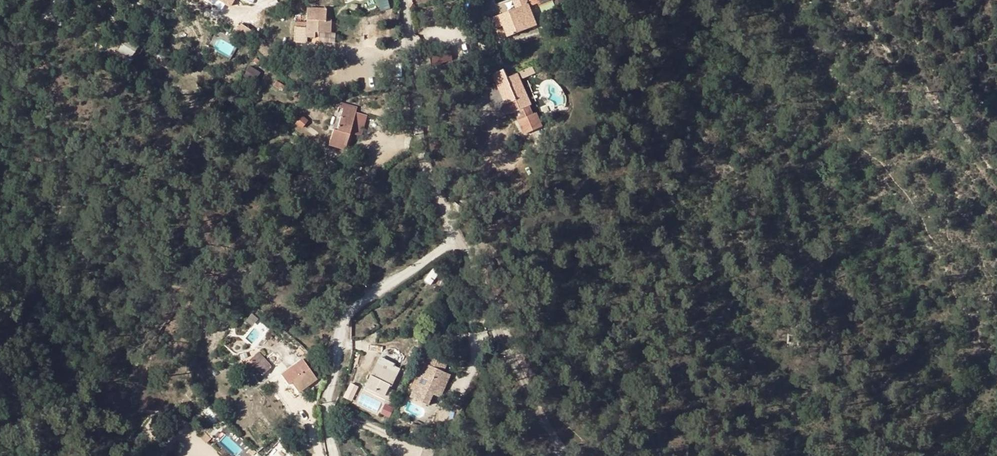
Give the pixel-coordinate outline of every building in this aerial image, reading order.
[(383,10),(392,7),(389,0),(380,0),(383,10)] [(502,26),(506,38),(537,26),(526,0),(516,0),(512,2),(514,9),(497,17),(502,26)] [(313,38),(313,32),(318,33),(331,33),(332,21),(326,21),(327,9),(307,8),(306,23),(306,28),(295,28),(294,42),(306,43),(306,38),(313,38)] [(502,26),(497,17),(490,20),(494,29),(502,26)] [(131,57),(137,49),(126,40),(120,48),(131,57)] [(518,121),(524,134),(542,126),(536,112),(532,113),(529,105),(531,105),(518,74),(507,78),(503,71),(492,75),(505,105),(515,101),(519,109),(514,112),(518,121)] [(582,75),(573,77),(576,88),(584,86),(582,75)] [(515,101),(505,105),(508,114),(514,112),(519,109),(515,101)] [(347,151),(351,134),(356,112),(353,112),(355,107),(342,103),(339,110),(342,111),(337,131),(333,130),(329,146),(347,151)] [(356,112),(351,134),(363,137),(368,116),(356,112)] [(337,172),(340,166),(329,162),(327,168),(337,172)] [(439,286),(442,288),(448,273),(445,272),(439,286)] [(270,369),(258,354),(239,370),(245,375),(253,368),(262,377),(270,369)] [(427,357),(424,364),(438,371),(442,364),(427,357)] [(380,358),(376,364),(386,368),(387,364),(388,362),(380,358)] [(282,376),(289,386),(291,384),(299,393),(316,379),(302,361),(282,376)] [(393,386),(400,370),(387,364),(386,368),(376,364),(365,387),(385,397),(391,385),(393,386)] [(438,371),(424,364),(418,377),(409,398),(427,406),(432,394),(439,398),(444,388),(449,376),(438,371)] [(358,388),(350,384),(344,397),(351,401),(358,388)] [(428,437),(436,439),(441,426),(432,424),(428,437)] [(420,426),(412,425),(411,432),(419,433),(420,426)] [(263,441),(267,445),(279,436),(275,431),(263,441)] [(282,446),(274,454),(276,455),(290,455),(282,446)]
